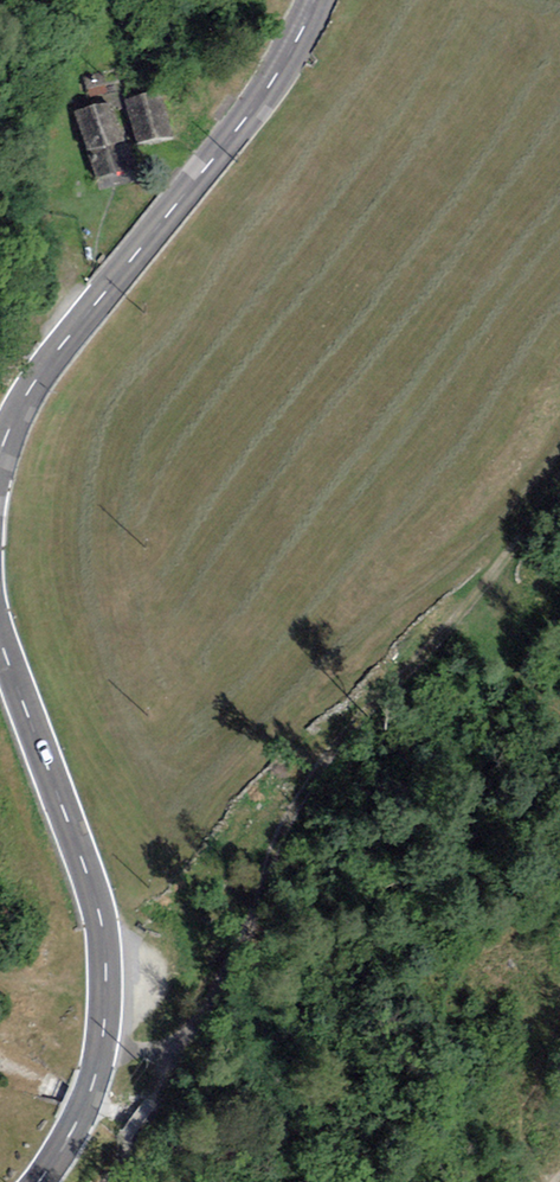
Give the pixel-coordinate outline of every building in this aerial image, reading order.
[(160,91),(124,102),(138,148),(174,137),(160,91)] [(113,102),(73,114),(92,176),(132,164),(113,102)]
